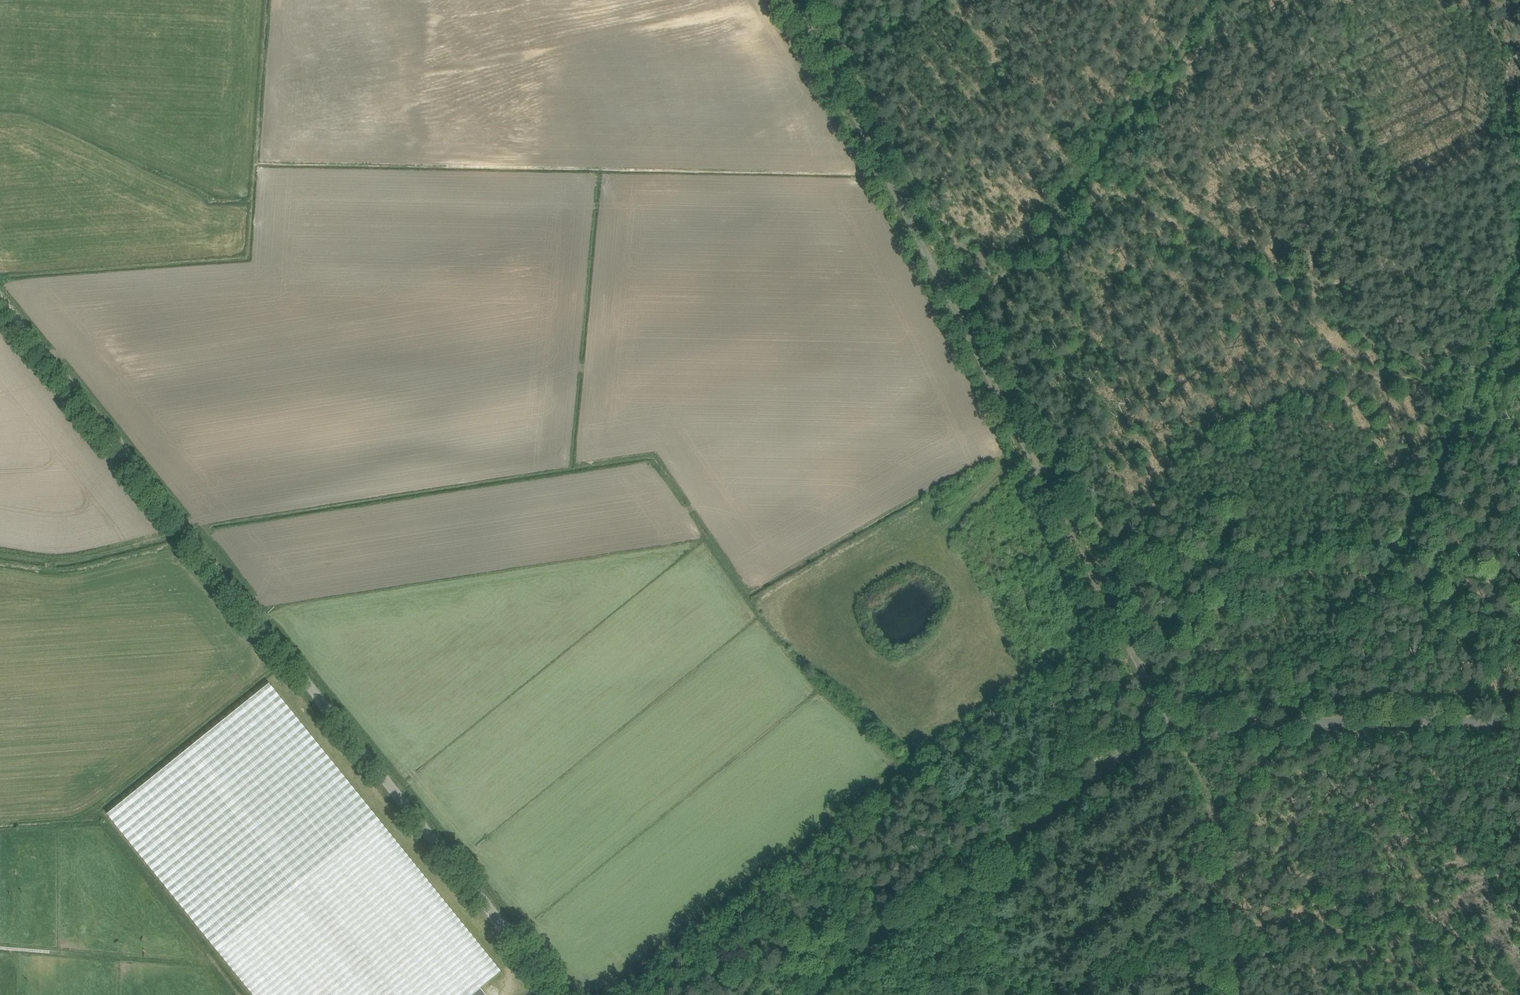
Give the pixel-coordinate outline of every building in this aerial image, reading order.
[(108,814),(254,994),(487,994),(481,988),(501,971),(269,683),(108,814)]
